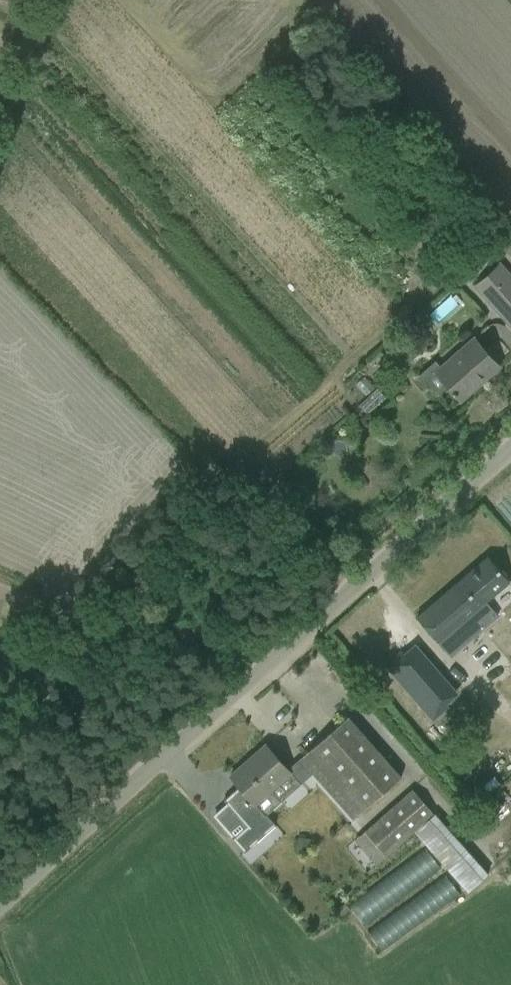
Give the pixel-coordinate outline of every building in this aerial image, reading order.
[(506,320),(510,325),(510,277),(500,265),(476,286),(506,320)] [(436,372),(447,385),(452,390),(451,391),(455,395),(455,394),(461,400),(461,399),(459,396),(483,375),(485,378),(499,366),(485,351),(474,338),(436,372)] [(355,385),(375,405),(383,397),(364,376),(355,385)] [(486,601),(508,582),(487,557),(418,617),(438,641),(461,621),(474,635),(497,615),(486,601)] [(510,625),(491,641),(510,664),(510,625)] [(499,686),(510,700),(510,675),(499,686)] [(401,775),(361,730),(348,715),(299,758),(313,773),(352,818),(401,775)] [(239,786),(223,799),(226,803),(246,825),(232,838),(244,851),(275,824),(266,814),(281,801),(271,789),(290,772),(279,759),(266,744),(265,745),(249,759),(251,762),(234,778),(231,775),(230,776),(239,786)] [(386,857),(433,814),(411,790),(364,832),(386,857)] [(299,837),(297,852),(307,853),(309,839),(299,837)] [(345,904),(336,910),(341,917),(350,911),(345,904)]
